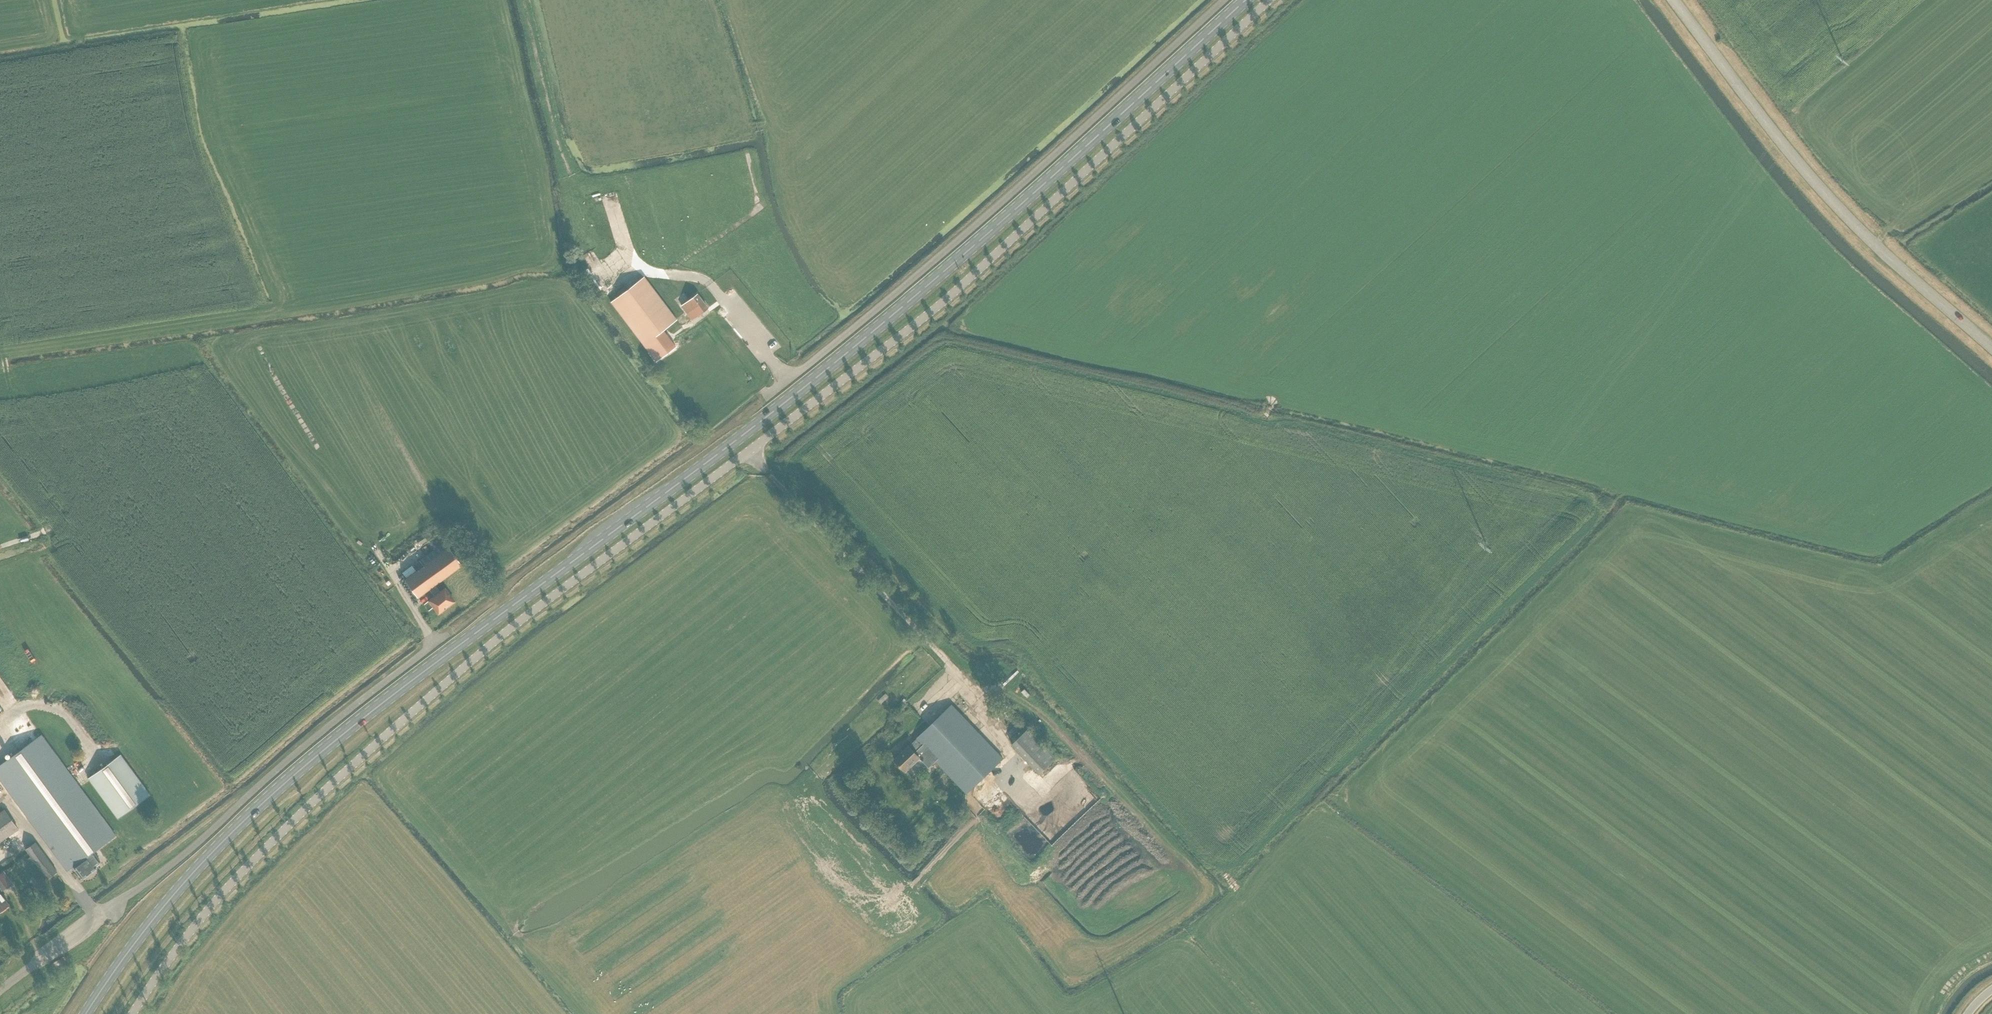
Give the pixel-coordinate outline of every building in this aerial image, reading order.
[(693,391),(702,402),(735,377),(699,330),(691,336),(688,332),(673,343),(663,330),(676,320),(644,277),(611,302),(655,361),(663,355),(692,392),(693,391)] [(692,320),(708,308),(697,294),(681,306),(692,320)] [(444,542),(424,557),(428,563),(405,580),(418,598),(429,589),(434,596),(428,601),(438,613),(454,601),(445,589),(440,592),(435,585),(462,566),(444,542)] [(935,761),(966,793),(1003,759),(952,705),(915,740),(916,740),(909,746),(894,760),(906,772),(920,758),(929,767),(935,761)] [(1039,774),(1057,757),(1029,728),(1012,745),(1039,774)] [(82,878),(96,868),(95,866),(100,863),(93,852),(116,836),(78,786),(41,735),(12,756),(4,762),(0,765),(0,780),(30,821),(67,870),(72,866),(82,878)] [(1,758),(4,762),(12,756),(9,752),(1,758)] [(150,795),(120,754),(88,778),(118,819),(150,795)] [(18,829),(4,810),(0,812),(0,842),(18,829)] [(25,850),(47,879),(56,872),(35,842),(25,850)] [(5,886),(6,888),(12,884),(3,872),(0,874),(0,890),(5,886)] [(9,905),(0,893),(0,911),(9,905)]
